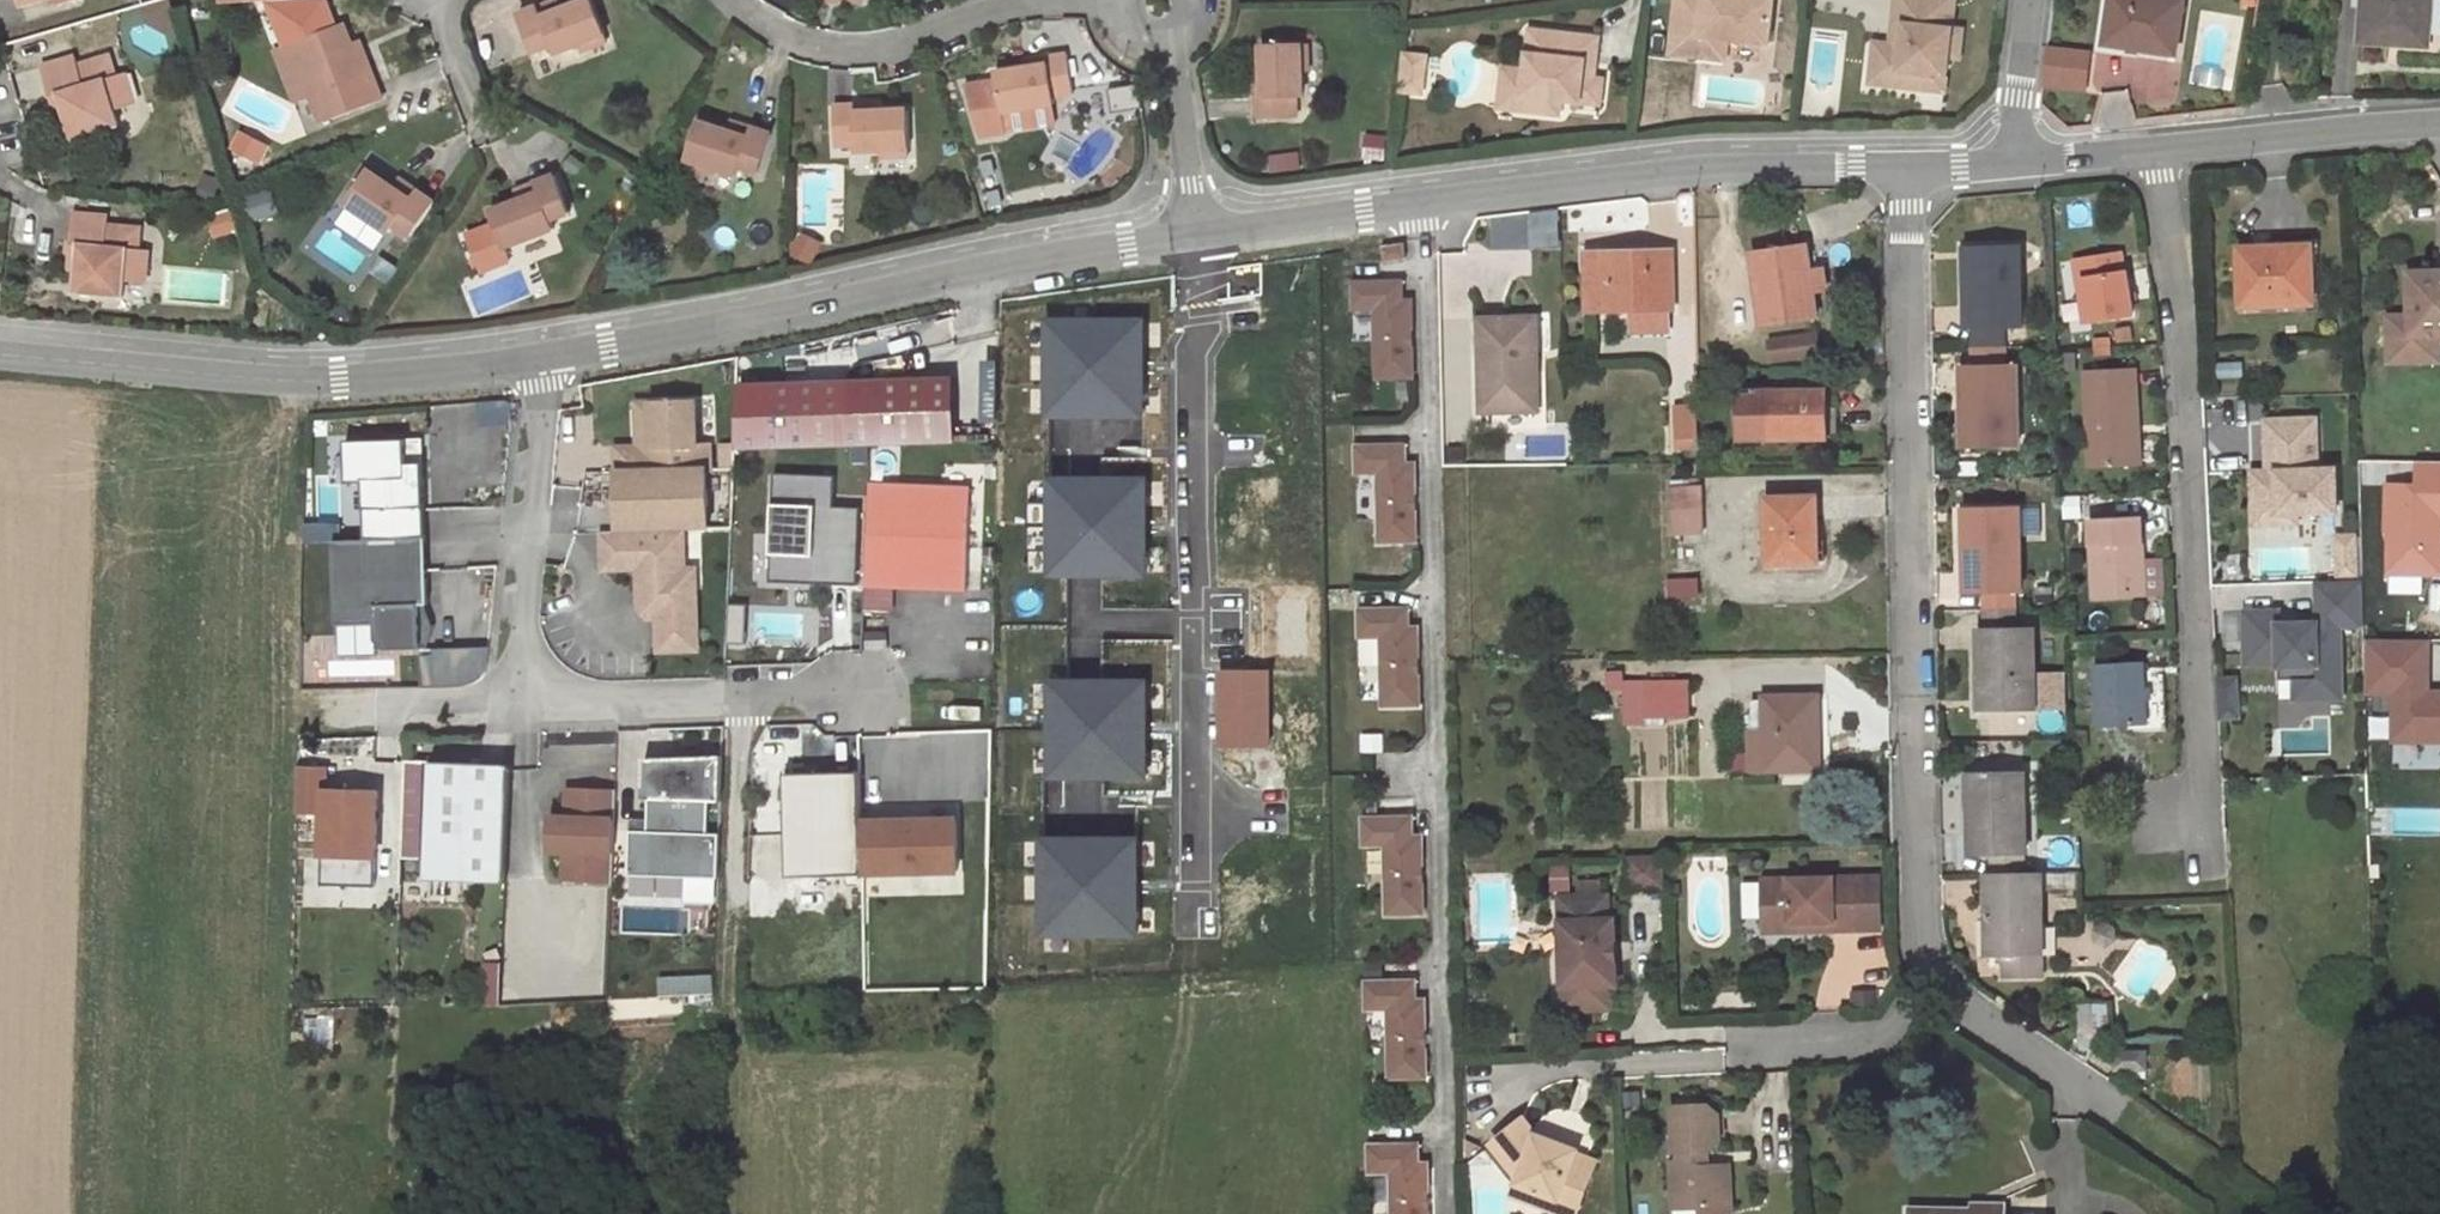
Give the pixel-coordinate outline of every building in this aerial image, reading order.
[(524,9),(538,47),(556,40),(559,49),(586,39),(610,30),(600,0),(580,0),(567,5),(548,12),(544,1),(524,9)] [(544,1),(548,12),(567,5),(565,0),(547,0),(544,1)] [(1674,54),(1703,57),(1704,43),(1730,46),(1731,39),(1772,44),(1777,0),(1680,0),(1674,54)] [(1890,45),(1885,85),(1948,92),(1952,58),(1962,59),(1966,31),(1955,30),(1959,0),(1899,0),(1896,25),(1907,26),(1905,46),(1894,45),(1890,45)] [(2183,1),(2181,1),(2171,0),(2112,0),(2106,45),(2174,55),(2183,1)] [(2430,0),(2363,0),(2360,40),(2390,42),(2391,34),(2427,36),(2430,0)] [(346,19),(298,37),(318,91),(313,93),(323,119),(384,96),(374,69),(366,72),(354,41),(346,19)] [(1896,25),(1894,45),(1905,46),(1907,26),(1896,25)] [(1530,69),(1519,68),(1515,108),(1563,113),(1565,98),(1603,103),(1606,78),(1597,77),(1586,76),(1589,60),(1599,61),(1602,37),(1534,29),(1530,69)] [(610,30),(586,39),(589,46),(613,37),(610,30)] [(318,91),(298,37),(275,45),(296,99),(313,93),(318,91)] [(362,38),(354,41),(366,72),(374,69),(362,38)] [(1305,39),(1266,40),(1268,73),(1268,93),(1261,93),(1261,115),(1302,113),(1301,93),(1307,93),(1306,64),(1305,39)] [(1313,39),(1305,39),(1306,64),(1314,64),(1313,39)] [(1704,43),(1703,57),(1729,60),(1730,46),(1704,43)] [(1874,84),(1885,85),(1890,45),(1878,43),(1874,84)] [(1731,61),(1765,60),(1764,47),(1731,48),(1731,61)] [(1034,63),(1002,69),(1003,76),(972,82),(989,134),(1013,130),(1010,115),(1009,108),(1034,103),(1062,98),(1061,93),(1081,89),(1074,48),(1053,53),(1054,60),(1034,63)] [(2046,49),(2045,91),(2091,93),(2093,51),(2046,49)] [(1410,52),(1406,88),(1426,91),(1430,55),(1410,52)] [(1053,53),(1032,56),(1034,63),(1054,60),(1053,53)] [(78,54),(44,65),(55,100),(63,97),(69,115),(76,137),(121,123),(117,109),(128,105),(118,74),(111,54),(80,63),(78,54)] [(1586,76),(1597,77),(1599,61),(1589,60),(1586,76)] [(1519,68),(1507,67),(1503,106),(1515,108),(1519,68)] [(128,71),(118,74),(128,105),(137,102),(128,71)] [(1268,73),(1260,73),(1261,93),(1268,93),(1268,73)] [(63,97),(55,100),(60,118),(69,115),(63,97)] [(882,101),(861,102),(862,110),(883,108),(882,101)] [(861,102),(840,102),(842,143),(861,142),(861,148),(890,147),(916,146),(914,108),(883,108),(862,110),(861,102)] [(1034,103),(1009,108),(1010,115),(1036,111),(1034,103)] [(757,126),(737,119),(734,130),(754,136),(757,126)] [(734,130),(703,121),(693,158),(718,166),(745,174),(747,165),(766,171),(777,131),(757,126),(754,136),(734,130)] [(244,129),(233,149),(259,162),(269,142),(244,129)] [(916,146),(890,147),(890,155),(916,154),(916,146)] [(718,166),(693,158),(691,166),(716,173),(718,166)] [(398,184),(371,166),(350,198),(371,213),(394,229),(399,221),(416,232),(439,199),(421,187),(415,195),(398,184)] [(527,195),(497,207),(512,243),(535,234),(562,223),(559,214),(577,207),(562,169),(542,177),(546,187),(527,195)] [(421,187),(404,175),(398,184),(415,195),(421,187)] [(542,177),(523,185),(527,195),(546,187),(542,177)] [(246,192),(255,216),(278,207),(269,184),(246,192)] [(371,213),(350,198),(345,205),(367,219),(371,213)] [(111,216),(77,212),(73,249),(82,250),(80,269),(78,291),(126,295),(127,280),(138,280),(141,248),(143,227),(111,225),(111,216)] [(808,231),(799,250),(817,260),(826,241),(808,231)] [(535,234),(512,243),(514,250),(538,241),(535,234)] [(1814,289),(1810,270),(1807,244),(1754,252),(1766,327),(1819,318),(1814,289)] [(2021,328),(2020,244),(1965,245),(1968,329),(1970,329),(2006,328),(2021,328)] [(2311,301),(2309,247),(2241,249),(2244,304),(2311,301)] [(151,249),(141,248),(138,280),(148,281),(151,249)] [(1588,310),(1632,309),(1669,308),(1675,308),(1673,248),(1587,251),(1588,310)] [(82,250),(73,249),(72,267),(80,269),(82,250)] [(2123,272),(2120,253),(2075,261),(2085,322),(2134,313),(2128,277),(2130,276),(2129,271),(2123,272)] [(1821,268),(1810,270),(1814,289),(1824,288),(1821,268)] [(2387,339),(2435,338),(2439,338),(2439,275),(2408,276),(2408,317),(2387,319),(2387,339)] [(1402,281),(1352,283),(1353,309),(1377,309),(1380,377),(1415,376),(1412,300),(1403,300),(1402,281)] [(1670,330),(1669,308),(1632,309),(1633,331),(1670,330)] [(1537,315),(1481,315),(1482,408),(1538,408),(1537,315)] [(1140,316),(1051,319),(1054,418),(1143,415),(1140,316)] [(1971,348),(2007,348),(2006,328),(1970,329),(1971,348)] [(1818,335),(1770,341),(1774,360),(1821,354),(1818,335)] [(2111,337),(2094,337),(2094,346),(2111,345),(2111,337)] [(2435,361),(2435,338),(2387,339),(2387,362),(2435,361)] [(2111,345),(2094,346),(2095,355),(2112,356),(2111,345)] [(1971,365),(2007,364),(2007,348),(1971,348),(1971,365)] [(2243,378),(2242,362),(2215,363),(2215,378),(2243,378)] [(2007,364),(1971,365),(1962,365),(1964,448),(2018,446),(2016,364),(2007,364)] [(2132,424),(2138,424),(2135,368),(2085,371),(2090,465),(2133,461),(2132,424)] [(954,381),(745,388),(747,448),(956,442),(954,381)] [(1828,389),(1738,390),(1739,439),(1844,438),(1844,412),(1828,411),(1828,389)] [(618,446),(619,474),(709,471),(708,443),(699,444),(698,398),(634,400),(635,446),(618,446)] [(1675,405),(1676,439),(1678,439),(1697,438),(1698,438),(1697,405),(1675,405)] [(2297,511),(2337,509),(2336,466),(2317,467),(2316,417),(2265,419),(2267,469),(2258,470),(2258,482),(2253,482),(2254,505),(2278,504),(2278,511),(2297,511)] [(1697,438),(1678,439),(1678,449),(1697,448),(1697,438)] [(424,468),(407,468),(407,444),(348,444),(348,482),(366,482),(367,539),(425,539),(424,468)] [(1408,445),(1358,447),(1359,473),(1383,473),(1384,542),(1420,541),(1418,464),(1409,465),(1408,445)] [(2419,488),(2389,488),(2389,532),(2391,532),(2390,575),(2439,575),(2439,546),(2439,537),(2439,462),(2419,462),(2419,488)] [(709,471),(619,474),(621,529),(710,526),(709,471)] [(860,509),(832,508),(833,476),(773,474),(769,581),(857,583),(860,509)] [(1146,474),(1047,477),(1050,581),(1150,577),(1146,474)] [(970,488),(874,486),(872,586),(968,588),(970,488)] [(1702,507),(1702,487),(1671,487),(1672,508),(1702,507)] [(1816,496),(1768,497),(1769,561),(1819,559),(1816,496)] [(2082,520),(2080,501),(2068,501),(2070,521),(2082,520)] [(2278,504),(2254,505),(2255,522),(2298,520),(2297,511),(2278,511),(2278,504)] [(1702,507),(1672,508),(1673,532),(1703,530),(1702,507)] [(1981,592),(2020,591),(2019,507),(1965,508),(1965,591),(1981,592)] [(2137,560),(2143,560),(2141,517),(2091,520),(2095,597),(2145,594),(2144,573),(2138,573),(2137,560)] [(686,568),(685,528),(603,530),(605,568),(639,567),(641,596),(659,614),(659,616),(660,649),(699,648),(696,567),(686,568)] [(2357,533),(2339,534),(2340,557),(2358,556),(2357,533)] [(429,540),(336,543),(339,627),(378,626),(378,643),(388,652),(423,651),(422,607),(428,607),(431,607),(429,540)] [(2358,556),(2340,557),(2341,573),(2359,572),(2358,556)] [(2145,594),(2166,592),(2164,559),(2143,560),(2137,560),(2138,573),(2144,573),(2145,594)] [(1674,573),(1653,574),(1653,589),(1653,599),(1674,598),(1674,573)] [(1653,574),(1642,575),(1642,600),(1653,599),(1653,589),(1653,574)] [(2344,676),(2342,622),(2366,621),(2365,578),(2320,579),(2321,621),(2282,622),(2282,610),(2248,611),(2249,661),(2282,660),(2282,678),(2298,677),(2344,676)] [(1982,608),(2020,607),(2020,591),(1981,592),(1982,608)] [(659,614),(641,596),(640,608),(650,616),(659,616),(659,614)] [(428,607),(422,607),(423,651),(429,647),(436,627),(436,623),(428,607)] [(1982,626),(2021,626),(2020,607),(1982,608),(1982,626)] [(1413,609),(1362,610),(1363,637),(1387,636),(1389,705),(1424,704),(1422,628),(1413,628),(1413,609)] [(2021,626),(1982,626),(1977,626),(1980,709),(2036,709),(2034,626),(2021,626)] [(2418,740),(2439,740),(2439,691),(2429,691),(2429,640),(2367,640),(2369,692),(2395,692),(2395,719),(2418,719),(2418,740)] [(2145,723),(2143,673),(2143,660),(2097,663),(2098,687),(2100,719),(2101,726),(2130,724),(2145,723)] [(1269,669),(1222,671),(1224,749),(1272,747),(1269,669)] [(2145,723),(2130,724),(2131,731),(2165,729),(2163,671),(2143,673),(2145,723)] [(1646,673),(1608,673),(1609,714),(1647,715),(1646,679),(1646,673)] [(2234,676),(2216,677),(2217,712),(2236,711),(2234,676)] [(2344,676),(2298,677),(2298,696),(2344,695),(2344,676)] [(1144,678),(1049,682),(1053,775),(1147,771),(1144,678)] [(1690,680),(1646,679),(1647,715),(1691,716),(1690,680)] [(2100,719),(2098,687),(2091,688),(2092,719),(2100,719)] [(1758,718),(1757,724),(1766,724),(1765,769),(1819,768),(1818,694),(1767,694),(1766,698),(1751,698),(1751,718),(1758,718)] [(2418,719),(2395,719),(2396,740),(2418,740),(2418,719)] [(1766,724),(1757,724),(1749,725),(1749,770),(1765,769),(1766,724)] [(725,754),(648,757),(646,797),(653,797),(652,830),(635,829),(633,873),(719,878),(721,833),(710,832),(711,800),(723,799),(725,754)] [(424,759),(408,759),(406,833),(422,833),(424,759)] [(514,763),(434,761),(430,879),(510,882),(514,763)] [(325,790),(327,790),(327,767),(300,766),(299,809),(324,810),(325,790)] [(1989,854),(2027,853),(2025,772),(1968,772),(1970,854),(1989,854)] [(860,773),(784,775),(787,876),(863,874),(860,773)] [(1544,780),(1545,792),(1562,791),(1561,779),(1544,780)] [(570,817),(556,816),(555,849),(569,850),(568,878),(616,880),(620,790),(572,788),(570,817)] [(327,790),(325,790),(324,810),(323,864),(377,865),(379,791),(327,790)] [(957,815),(861,817),(863,874),(958,871),(957,815)] [(1418,818),(1368,819),(1369,845),(1393,845),(1394,914),(1430,913),(1428,837),(1418,837),(1418,818)] [(1591,827),(1577,827),(1577,840),(1591,839),(1591,827)] [(1563,828),(1542,829),(1542,838),(1563,837),(1563,828)] [(422,833),(406,833),(406,852),(421,852),(422,833)] [(1135,837),(1042,840),(1046,939),(1139,936),(1135,837)] [(1671,853),(1628,854),(1628,890),(1671,888),(1671,853)] [(1990,872),(2028,872),(2027,853),(1989,854),(1990,872)] [(377,865),(323,864),(323,884),(377,886),(377,865)] [(1990,872),(1985,872),(1988,957),(2006,957),(2044,956),(2043,887),(2042,872),(2028,872),(1990,872)] [(2082,888),(2082,872),(2042,872),(2043,887),(2082,888)] [(1883,876),(1837,877),(1836,883),(1861,883),(1863,929),(1885,929),(1883,876)] [(1837,877),(1764,880),(1766,933),(1793,932),(1793,924),(1835,923),(1835,931),(1863,931),(1863,929),(1861,883),(1836,883),(1837,877)] [(1582,882),(1583,897),(1601,897),(1601,881),(1582,882)] [(1565,920),(1566,989),(1577,989),(1578,1010),(1613,1008),(1612,989),(1620,989),(1620,963),(1612,964),(1611,947),(1619,947),(1619,918),(1611,918),(1611,896),(1601,897),(1583,897),(1575,897),(1576,920),(1565,920)] [(1575,897),(1565,898),(1565,920),(1576,920),(1575,897)] [(1835,923),(1793,924),(1793,932),(1835,931),(1835,923)] [(1620,963),(1619,947),(1611,947),(1612,964),(1620,963)] [(2044,970),(2044,956),(2006,957),(2006,971),(2012,977),(2039,976),(2044,970)] [(714,994),(715,976),(679,977),(680,996),(714,994)] [(680,996),(679,977),(661,978),(662,996),(680,996)] [(1423,981),(1372,983),(1373,1010),(1397,1009),(1399,1077),(1434,1076),(1432,1000),(1423,1000),(1423,981)] [(1577,989),(1566,989),(1567,1010),(1578,1010),(1577,989)] [(1695,1191),(1695,1209),(1733,1207),(1732,1175),(1718,1163),(1706,1164),(1706,1148),(1713,1148),(1723,1138),(1722,1116),(1708,1105),(1676,1107),(1676,1150),(1681,1150),(1681,1164),(1672,1164),(1673,1192),(1695,1191)] [(1498,1145),(1500,1147),(1523,1179),(1521,1183),(1562,1198),(1560,1204),(1580,1212),(1598,1163),(1579,1157),(1580,1152),(1539,1134),(1527,1121),(1498,1145)] [(1377,1146),(1378,1173),(1402,1172),(1403,1213),(1438,1213),(1437,1164),(1428,1164),(1427,1145),(1377,1146)] [(1732,1163),(1718,1163),(1732,1175),(1732,1163)] [(1580,1212),(1560,1204),(1562,1198),(1521,1183),(1517,1197),(1560,1213),(1580,1213),(1580,1212)] [(1673,1192),(1673,1210),(1695,1209),(1695,1191),(1673,1192)]
